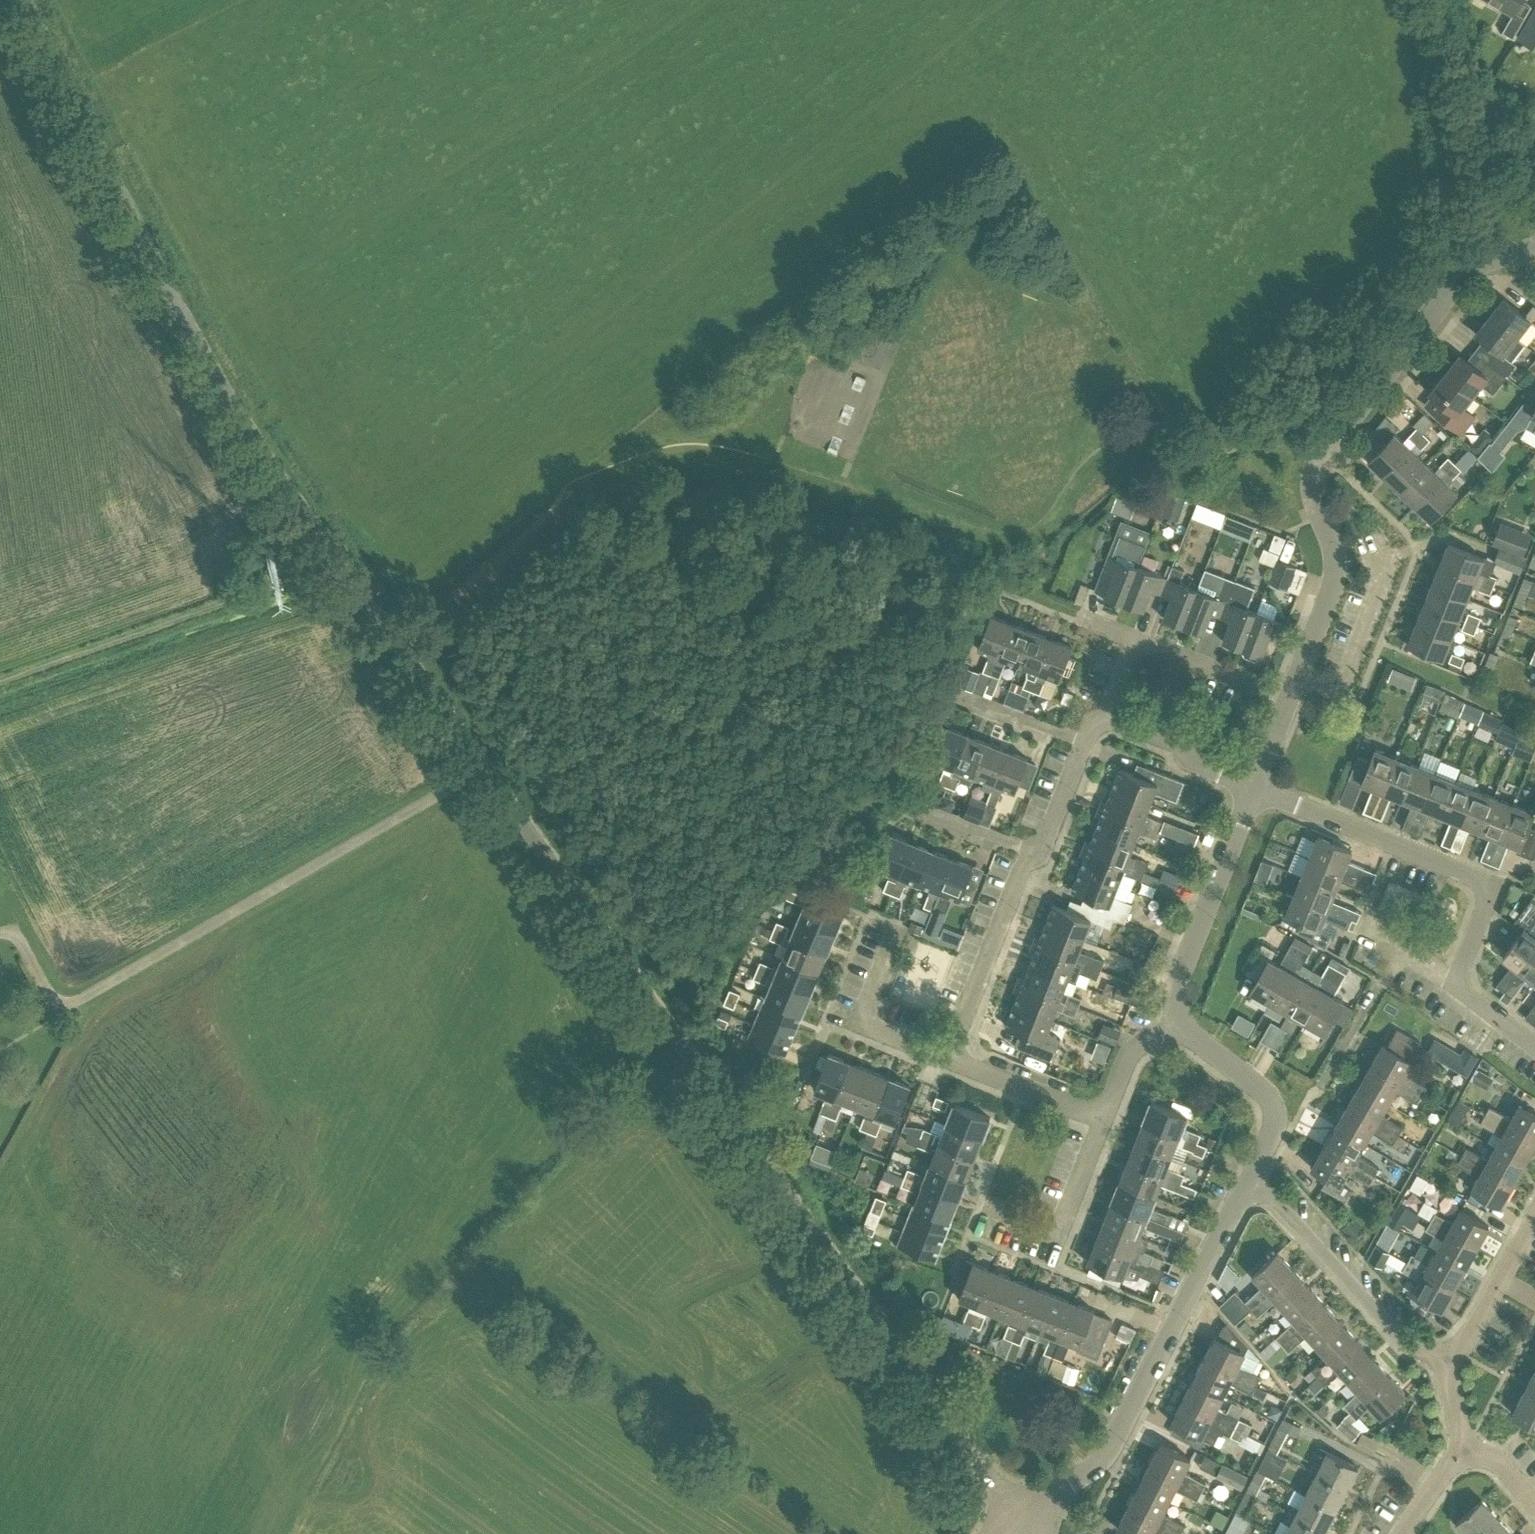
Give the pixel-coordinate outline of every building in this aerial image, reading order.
[(1514,13),(1503,32),(1514,38),(1532,5),(1524,0),(1491,0),(1514,13)] [(1532,14),(1518,38),(1534,47),(1534,15),(1532,14)] [(1525,315),(1504,298),(1490,316),(1518,338),(1531,321),(1534,324),(1534,306),(1533,305),(1525,315)] [(1518,338),(1490,316),(1476,333),(1498,350),(1489,361),(1509,376),(1517,365),(1512,361),(1525,344),(1518,338)] [(1481,356),(1474,365),(1460,354),(1445,374),(1473,396),(1482,385),(1493,394),(1507,376),(1508,377),(1509,376),(1489,361),(1488,362),(1481,356)] [(1464,407),(1473,396),(1445,374),(1430,393),(1444,403),(1436,413),(1462,434),(1476,416),(1464,407)] [(1525,427),(1534,433),(1534,409),(1525,427)] [(1517,431),(1507,424),(1491,443),(1501,451),(1517,431)] [(1424,433),(1417,427),(1404,441),(1394,432),(1368,460),(1384,475),(1410,447),(1424,433)] [(1400,490),(1426,462),(1417,454),(1431,440),(1424,433),(1410,447),(1384,475),(1400,490)] [(1477,436),(1470,445),(1479,453),(1486,443),(1477,436)] [(1455,463),(1448,457),(1439,467),(1445,473),(1455,463)] [(1415,505),(1441,477),(1426,462),(1400,490),(1415,505)] [(1441,477),(1415,505),(1431,520),(1457,492),(1441,477)] [(1186,498),(1181,496),(1170,493),(1162,516),(1178,521),(1186,498)] [(1135,503),(1117,497),(1112,510),(1130,517),(1135,503)] [(1221,527),(1221,529),(1233,533),(1238,520),(1226,515),(1221,527)] [(1138,566),(1152,532),(1121,520),(1108,554),(1101,571),(1094,591),(1104,594),(1104,595),(1123,603),(1138,566)] [(1524,556),(1532,533),(1500,521),(1492,543),(1500,546),(1524,556)] [(1476,578),(1494,585),(1497,578),(1479,570),(1484,558),(1449,543),(1440,564),(1476,578)] [(1524,556),(1500,546),(1493,563),(1520,574),(1527,557),(1524,556)] [(272,578),(289,566),(282,557),(265,569),(272,578)] [(1299,594),(1308,571),(1298,568),(1277,559),(1268,582),(1289,590),(1299,594)] [(1494,585),(1476,578),(1440,564),(1432,584),(1468,598),(1472,587),(1491,595),(1494,585)] [(1182,626),(1197,588),(1180,582),(1184,570),(1172,565),(1168,577),(1167,577),(1161,593),(1171,597),(1163,618),(1182,626)] [(1167,577),(1138,566),(1123,603),(1143,610),(1151,589),(1161,593),(1167,577)] [(1220,617),(1235,580),(1205,569),(1197,588),(1182,626),(1202,633),(1210,613),(1220,617)] [(1534,595),(1534,581),(1533,581),(1524,577),(1519,590),(1528,594),(1528,593),(1534,596),(1534,595)] [(1242,648),(1257,611),(1248,608),(1255,588),(1235,580),(1220,617),(1230,621),(1222,641),(1242,648)] [(1459,618),(1468,598),(1432,584),(1424,604),(1459,618)] [(1528,594),(1519,590),(1513,604),(1522,608),(1528,594)] [(1451,638),(1459,618),(1424,604),(1416,624),(1451,638)] [(1257,611),(1242,648),(1244,649),(1242,653),(1244,657),(1254,661),(1258,659),(1260,655),(1262,656),(1269,636),(1280,640),(1286,622),(1257,611)] [(1478,626),(1481,618),(1468,612),(1465,620),(1478,626)] [(999,657),(1013,624),(992,615),(978,649),(989,653),(982,672),(991,675),(992,675),(997,663),(999,657)] [(1513,632),(1518,619),(1509,615),(1503,628),(1513,632)] [(1478,626),(1465,620),(1462,630),(1475,635),(1478,626)] [(1020,665),(1033,632),(1013,624),(999,657),(997,663),(992,675),(991,675),(984,692),(993,695),(1004,666),(1007,660),(1020,665)] [(1443,659),(1451,638),(1416,624),(1408,644),(1443,659)] [(1513,632),(1503,628),(1498,642),(1507,646),(1513,632)] [(1030,690),(1032,691),(1034,688),(1040,673),(1053,640),(1033,632),(1020,665),(1030,669),(1023,688),(1030,690)] [(1034,688),(1032,691),(1040,694),(1044,683),(1044,682),(1047,676),(1059,681),(1064,669),(1073,672),(1078,659),(1069,655),(1072,647),(1053,640),(1040,673),(1034,688)] [(1494,669),(1495,667),(1499,655),(1497,654),(1490,652),(1485,666),(1494,669)] [(1462,667),(1465,658),(1452,653),(1449,662),(1462,667)] [(1442,703),(1445,692),(1446,691),(1426,684),(1422,696),(1442,703)] [(1465,702),(1447,693),(1439,709),(1458,717),(1458,715),(1465,702)] [(1479,724),(1484,711),(1465,702),(1458,715),(1479,724)] [(1504,719),(1495,715),(1484,711),(1479,724),(1497,732),(1501,721),(1502,719),(1504,720),(1504,719)] [(1501,721),(1497,732),(1494,738),(1515,747),(1517,742),(1522,731),(1501,721)] [(954,768),(967,734),(946,727),(933,760),(954,768)] [(1522,730),(1522,731),(1517,742),(1534,750),(1534,735),(1522,730)] [(974,776),(987,742),(967,734),(954,768),(952,774),(947,787),(955,790),(959,781),(971,786),(974,776)] [(991,792),(1007,750),(987,742),(974,776),(986,781),(983,789),(991,792)] [(1396,756),(1377,748),(1372,762),(1358,756),(1349,778),(1363,784),(1363,783),(1373,787),(1363,812),(1373,816),(1396,756)] [(991,792),(987,802),(996,806),(1003,787),(1015,792),(1028,758),(1007,750),(991,792)] [(1403,799),(1416,764),(1396,756),(1373,816),(1382,820),(1392,794),(1403,799)] [(1412,832),(1436,772),(1416,764),(1403,799),(1412,803),(1402,828),(1412,832)] [(1112,788),(1150,803),(1154,793),(1176,801),(1184,781),(1144,766),(1140,776),(1120,768),(1112,788)] [(947,787),(952,774),(944,771),(939,783),(947,787)] [(1442,815),(1456,780),(1436,772),(1412,832),(1421,835),(1431,810),(1442,815)] [(1451,847),(1475,788),(1456,780),(1442,815),(1452,818),(1442,844),(1451,847)] [(1145,815),(1150,803),(1112,788),(1104,808),(1142,823),(1161,831),(1195,844),(1198,835),(1164,822),(1164,823),(1145,815)] [(1481,830),(1494,796),(1475,788),(1451,847),(1460,851),(1471,826),(1481,830)] [(1490,863),(1514,804),(1494,796),(1481,830),(1491,834),(1481,860),(1490,863)] [(969,803),(963,818),(979,824),(985,809),(969,803)] [(1490,863),(1500,867),(1510,842),(1519,846),(1517,852),(1533,859),(1533,858),(1534,858),(1534,828),(1528,826),(1534,812),(1514,804),(1490,863)] [(1144,835),(1157,840),(1161,831),(1142,823),(1104,808),(1096,829),(1134,844),(1138,833),(1144,835)] [(1129,856),(1134,844),(1096,829),(1088,849),(1126,864),(1144,871),(1147,863),(1129,856)] [(899,876),(912,842),(892,834),(878,868),(899,876)] [(1368,880),(1374,882),(1377,872),(1372,871),(1348,861),(1352,849),(1318,835),(1310,855),(1344,870),(1368,880)] [(919,884),(933,850),(912,842),(899,876),(897,881),(892,894),(900,898),(907,880),(919,884)] [(1144,871),(1126,864),(1088,849),(1080,869),(1118,884),(1123,873),(1141,880),(1144,871)] [(1177,860),(1187,864),(1191,853),(1181,849),(1177,860)] [(925,928),(953,858),(933,850),(919,884),(930,889),(923,907),(932,910),(925,928)] [(1368,880),(1344,870),(1310,855),(1301,875),(1336,889),(1340,880),(1364,890),(1370,891),(1374,882),(1368,880)] [(971,902),(978,883),(968,879),(973,866),(953,858),(925,928),(924,930),(938,935),(953,897),(960,900),(960,898),(971,902)] [(1164,868),(1161,877),(1179,884),(1182,875),(1164,868)] [(1132,904),(1114,896),(1118,884),(1080,869),(1072,890),(1085,895),(1082,903),(1081,904),(1114,917),(1114,918),(1124,922),(1128,912),(1132,904)] [(1336,889),(1301,875),(1294,894),(1328,908),(1352,918),(1358,921),(1361,913),(1331,900),(1336,889)] [(1161,877),(1157,887),(1175,894),(1179,884),(1161,877)] [(897,881),(888,878),(883,891),(892,894),(897,881)] [(799,904),(803,895),(790,890),(787,899),(799,904)] [(1352,918),(1328,908),(1294,894),(1286,914),(1302,921),(1298,931),(1326,948),(1332,934),(1320,928),(1324,919),(1348,929),(1352,918)] [(800,918),(835,933),(844,913),(808,898),(800,918)] [(1110,927),(1114,918),(1114,917),(1081,904),(1082,903),(1071,899),(1067,909),(1054,904),(1045,925),(1083,940),(1091,920),(1110,927)] [(1534,950),(1534,934),(1530,930),(1534,924),(1534,903),(1531,900),(1514,923),(1524,930),(1504,956),(1513,963),(1496,986),(1504,991),(1501,995),(1505,990),(1521,969),(1534,950)] [(1244,907),(1242,911),(1261,920),(1263,915),(1244,907)] [(827,953),(835,933),(800,918),(791,938),(827,953)] [(773,931),(785,936),(789,927),(777,922),(773,931)] [(1079,951),(1083,940),(1045,925),(1037,945),(1101,970),(1104,961),(1097,959),(1079,951)] [(782,944),(785,936),(773,931),(770,939),(782,944)] [(1270,1001),(1304,941),(1295,936),(1292,942),(1279,965),(1270,960),(1275,951),(1262,944),(1246,973),(1258,979),(1251,991),(1270,1001)] [(818,973),(827,953),(791,938),(783,958),(818,973)] [(1289,1012),(1313,969),(1304,963),(1313,947),(1304,941),(1270,1001),(1289,1012)] [(1037,945),(1030,965),(1068,980),(1076,983),(1080,972),(1091,976),(1097,978),(1101,970),(1037,945)] [(1521,969),(1505,990),(1501,995),(1499,998),(1508,1004),(1529,975),(1534,980),(1534,950),(1521,969)] [(1306,1022),(1341,963),(1332,957),(1323,974),(1313,969),(1289,1012),(1306,1022)] [(810,993),(818,973),(783,958),(778,970),(760,961),(756,970),(774,978),(810,993)] [(1341,963),(1306,1022),(1325,1033),(1333,1019),(1345,1026),(1354,1009),(1343,1002),(1343,1001),(1334,996),(1347,973),(1350,968),(1341,963)] [(1063,992),(1068,980),(1030,965),(1022,986),(1060,1000),(1078,1007),(1082,999),(1063,992)] [(810,993),(774,978),(756,970),(753,978),(766,984),(771,986),(766,998),(802,1013),(810,993)] [(1078,1007),(1060,1000),(1022,986),(1014,1005),(1052,1019),(1056,1009),(1075,1016),(1078,1007)] [(1132,1005),(1137,994),(1120,987),(1115,998),(1132,1005)] [(737,1001),(740,994),(730,989),(727,997),(737,1001)] [(734,1008),(737,1001),(727,997),(724,1004),(734,1008)] [(796,1026),(802,1013),(766,998),(761,1011),(796,1026)] [(1530,1011),(1525,1017),(1533,1023),(1534,1020),(1534,1004),(1530,1011)] [(1014,1005),(1006,1026),(1020,1031),(1026,1033),(1020,1049),(1052,1061),(1060,1039),(1047,1034),(1052,1019),(1014,1005)] [(790,1039),(796,1026),(761,1011),(755,1024),(790,1039)] [(1240,1014),(1233,1027),(1249,1036),(1256,1023),(1240,1014)] [(726,1028),(729,1021),(719,1016),(715,1024),(726,1028)] [(1275,1036),(1280,1026),(1271,1021),(1260,1040),(1269,1046),(1275,1036)] [(785,1053),(790,1039),(755,1024),(749,1038),(785,1053)] [(1275,1036),(1269,1046),(1278,1051),(1289,1032),(1280,1026),(1275,1036)] [(1371,1065),(1422,1094),(1427,1086),(1404,1073),(1412,1060),(1413,1061),(1423,1044),(1397,1029),(1387,1046),(1384,1044),(1371,1065)] [(1449,1066),(1457,1051),(1435,1038),(1427,1053),(1449,1066)] [(821,1134),(849,1062),(828,1054),(814,1090),(827,1095),(819,1113),(813,1131),(821,1134)] [(854,1105),(868,1070),(849,1062),(821,1134),(828,1116),(836,1119),(844,1101),(854,1105)] [(1417,1103),(1422,1094),(1371,1065),(1360,1085),(1388,1102),(1395,1090),(1417,1103)] [(867,1131),(872,1119),(874,1113),(888,1078),(868,1070),(854,1105),(866,1110),(860,1128),(867,1131)] [(1479,1071),(1472,1082),(1487,1090),(1493,1078),(1479,1071)] [(895,1122),(909,1086),(888,1078),(874,1113),(895,1122)] [(1381,1114),(1388,1102),(1360,1085),(1348,1106),(1376,1122),(1398,1135),(1403,1127),(1381,1114)] [(945,1110),(949,1101),(937,1096),(933,1105),(945,1110)] [(1152,1101),(1143,1122),(1198,1143),(1201,1135),(1182,1128),(1187,1115),(1152,1101)] [(946,1123),(982,1138),(990,1118),(954,1103),(946,1123)] [(1471,1124),(1475,1106),(1465,1103),(1460,1122),(1471,1124)] [(1534,1141),(1534,1114),(1519,1104),(1511,1118),(1490,1106),(1486,1113),(1507,1125),(1534,1141)] [(1398,1135),(1376,1122),(1348,1106),(1336,1126),(1364,1143),(1371,1131),(1393,1144),(1398,1135)] [(1507,1125),(1486,1113),(1480,1123),(1501,1135),(1495,1146),(1525,1163),(1534,1145),(1534,1141),(1507,1125)] [(882,1123),(876,1121),(872,1119),(867,1131),(877,1135),(882,1123)] [(1207,1147),(1198,1143),(1143,1122),(1135,1142),(1171,1156),(1176,1145),(1193,1152),(1193,1153),(1203,1157),(1207,1147)] [(974,1158),(982,1138),(946,1123),(941,1135),(923,1128),(920,1137),(974,1158)] [(1357,1155),(1364,1143),(1336,1126),(1324,1147),(1353,1163),(1375,1176),(1389,1184),(1394,1176),(1379,1168),(1357,1155)] [(974,1158),(920,1137),(909,1133),(906,1142),(917,1146),(934,1153),(930,1164),(966,1178),(974,1158)] [(1216,1150),(1219,1140),(1208,1136),(1205,1146),(1216,1150)] [(1135,1142),(1127,1162),(1181,1183),(1182,1183),(1185,1175),(1166,1168),(1171,1156),(1135,1142)] [(1462,1154),(1513,1183),(1525,1163),(1495,1146),(1488,1159),(1467,1147),(1462,1154)] [(1375,1176),(1353,1163),(1324,1147),(1312,1167),(1328,1177),(1322,1188),(1345,1201),(1352,1190),(1341,1183),(1348,1172),(1369,1185),(1375,1176)] [(1501,1204),(1513,1183),(1462,1154),(1457,1164),(1478,1176),(1472,1187),(1501,1204)] [(1181,1183),(1127,1162),(1119,1182),(1155,1196),(1160,1185),(1194,1198),(1197,1189),(1182,1183),(1181,1183)] [(959,1198),(966,1178),(930,1164),(925,1176),(908,1169),(905,1177),(917,1182),(922,1184),(959,1198)] [(917,1182),(905,1177),(892,1172),(888,1181),(914,1191),(917,1182)] [(1147,1216),(1155,1196),(1119,1182),(1111,1202),(1147,1216)] [(950,1219),(959,1198),(922,1184),(914,1204),(950,1219)] [(883,1208),(886,1201),(876,1196),(873,1204),(883,1208)] [(1111,1202),(1103,1222),(1139,1237),(1144,1225),(1149,1227),(1162,1232),(1165,1224),(1153,1219),(1147,1217),(1147,1216),(1111,1202)] [(1400,1202),(1394,1212),(1405,1219),(1411,1208),(1400,1202)] [(883,1208),(873,1204),(870,1211),(881,1215),(883,1208)] [(945,1232),(950,1219),(914,1204),(909,1218),(945,1232)] [(1431,1220),(1477,1246),(1489,1225),(1460,1208),(1452,1222),(1435,1213),(1431,1220)] [(1153,1219),(1165,1224),(1169,1215),(1156,1210),(1153,1219)] [(1177,1244),(1185,1221),(1173,1217),(1165,1239),(1177,1244)] [(940,1246),(945,1232),(909,1218),(904,1231),(940,1246)] [(1352,1218),(1343,1227),(1354,1241),(1364,1232),(1352,1218)] [(1426,1229),(1443,1239),(1437,1250),(1466,1267),(1477,1246),(1431,1220),(1426,1229)] [(1103,1222),(1095,1242),(1155,1266),(1159,1257),(1144,1251),(1148,1240),(1139,1237),(1103,1222)] [(873,1235),(876,1228),(865,1224),(863,1231),(873,1235)] [(935,1259),(940,1246),(904,1231),(898,1245),(935,1259)] [(1502,1256),(1506,1244),(1493,1238),(1488,1250),(1502,1256)] [(1087,1263),(1091,1265),(1088,1274),(1102,1279),(1105,1270),(1123,1277),(1128,1265),(1141,1271),(1139,1275),(1160,1283),(1165,1270),(1155,1266),(1095,1242),(1087,1263)] [(1380,1265),(1388,1252),(1378,1245),(1369,1258),(1380,1265)] [(1425,1271),(1454,1287),(1466,1267),(1437,1250),(1429,1263),(1412,1253),(1408,1261),(1425,1271)] [(1251,1310),(1297,1269),(1281,1251),(1255,1274),(1264,1284),(1245,1301),(1235,1291),(1218,1306),(1235,1324),(1250,1309),(1251,1310)] [(1442,1308),(1454,1287),(1425,1271),(1408,1261),(1403,1270),(1420,1280),(1413,1292),(1442,1308)] [(972,1325),(993,1270),(973,1262),(959,1298),(970,1303),(964,1321),(972,1325)] [(1286,1310),(1313,1287),(1297,1269),(1251,1310),(1257,1316),(1277,1299),(1286,1310)] [(999,1314),(1013,1278),(993,1270),(972,1325),(981,1328),(988,1310),(999,1314)] [(1019,1322),(1034,1286),(1013,1278),(999,1314),(1019,1322)] [(1019,1322),(1017,1328),(1026,1331),(1028,1325),(1039,1330),(1054,1294),(1034,1286),(1019,1322)] [(1283,1344),(1328,1304),(1313,1287),(1286,1310),(1295,1320),(1276,1337),(1283,1344)] [(1054,1294),(1039,1330),(1051,1335),(1049,1340),(1052,1341),(1056,1343),(1057,1344),(1059,1338),(1060,1338),(1074,1302),(1054,1294)] [(1057,1344),(1052,1356),(1061,1359),(1068,1341),(1080,1346),(1094,1310),(1074,1302),(1060,1338),(1059,1338),(1057,1344)] [(1317,1345),(1344,1322),(1328,1304),(1283,1344),(1289,1351),(1308,1334),(1317,1345)] [(943,1316),(938,1329),(949,1334),(955,1321),(943,1316)] [(1318,1376),(1359,1339),(1344,1322),(1317,1345),(1327,1356),(1312,1369),(1318,1376)] [(1130,1343),(1136,1329),(1122,1323),(1116,1336),(1130,1343)] [(1256,1385),(1260,1377),(1238,1365),(1248,1346),(1227,1323),(1222,1327),(1217,1337),(1215,1336),(1204,1358),(1256,1385)] [(1012,1340),(1017,1328),(1009,1324),(1004,1337),(1012,1340)] [(1017,1328),(1012,1340),(1021,1344),(1026,1331),(1017,1328)] [(1125,1345),(1112,1339),(1098,1368),(1111,1374),(1125,1345)] [(1349,1380),(1375,1357),(1359,1339),(1318,1376),(1325,1383),(1340,1370),(1349,1380)] [(1036,1371),(1036,1372),(1045,1376),(1045,1375),(1052,1356),(1057,1344),(1056,1343),(1052,1341),(1049,1340),(1044,1353),(1036,1371)] [(1349,1411),(1390,1374),(1375,1357),(1349,1380),(1358,1391),(1344,1405),(1349,1411)] [(1267,1391),(1263,1388),(1256,1385),(1204,1358),(1193,1379),(1223,1395),(1230,1382),(1263,1400),(1267,1391)] [(1292,1369),(1284,1377),(1290,1383),(1298,1375),(1292,1369)] [(1525,1390),(1534,1396),(1534,1371),(1525,1390)] [(1390,1374),(1349,1411),(1350,1412),(1345,1416),(1337,1426),(1353,1439),(1361,1430),(1361,1429),(1367,1429),(1369,1427),(1359,1416),(1371,1405),(1380,1415),(1406,1392),(1390,1374)] [(1217,1407),(1223,1395),(1193,1379),(1183,1400),(1213,1416),(1249,1434),(1253,1425),(1249,1423),(1239,1418),(1239,1419),(1217,1407)] [(1525,1390),(1513,1413),(1534,1424),(1534,1396),(1525,1390)] [(1249,1434),(1213,1416),(1183,1400),(1172,1421),(1175,1423),(1170,1432),(1201,1448),(1205,1440),(1214,1444),(1219,1434),(1222,1436),(1224,1432),(1230,1435),(1230,1436),(1240,1441),(1239,1444),(1256,1453),(1262,1441),(1248,1435),(1249,1434)] [(1323,1402),(1315,1410),(1322,1418),(1330,1411),(1323,1404),(1324,1403),(1323,1402)] [(1268,1448),(1278,1453),(1288,1432),(1297,1436),(1301,1427),(1283,1417),(1268,1448)] [(1150,1464),(1180,1480),(1202,1491),(1206,1483),(1184,1472),(1191,1458),(1161,1443),(1150,1464)] [(1267,1475),(1278,1453),(1268,1448),(1257,1469),(1267,1475)] [(1317,1473),(1347,1489),(1358,1467),(1328,1451),(1322,1465),(1315,1461),(1311,1470),(1317,1474),(1317,1473)] [(1222,1463),(1205,1455),(1199,1466),(1216,1475),(1215,1477),(1242,1490),(1248,1476),(1222,1463)] [(1202,1491),(1180,1480),(1150,1464),(1139,1485),(1169,1501),(1176,1489),(1197,1500),(1202,1491)] [(1256,1496),(1267,1475),(1257,1469),(1246,1491),(1256,1496)] [(1336,1510),(1347,1489),(1317,1473),(1317,1474),(1306,1495),(1336,1510)] [(1163,1514),(1169,1501),(1139,1485),(1128,1506),(1159,1522),(1180,1533),(1184,1525),(1163,1514)] [(1245,1517),(1256,1496),(1246,1491),(1235,1512),(1245,1517)] [(1335,1513),(1336,1510),(1306,1495),(1300,1508),(1293,1504),(1289,1513),(1325,1532),(1330,1522),(1333,1523),(1337,1514),(1335,1513)] [(1499,1518),(1482,1499),(1457,1522),(1468,1533),(1480,1533),(1499,1518)] [(1159,1522),(1128,1506),(1117,1528),(1129,1533),(1152,1533),(1154,1530),(1161,1533),(1180,1533),(1159,1522)] [(1245,1517),(1235,1512),(1224,1533),(1236,1533),(1245,1517)] [(1325,1532),(1289,1513),(1285,1521),(1291,1525),(1286,1533),(1324,1533),(1325,1532)] [(1480,1533),(1513,1533),(1499,1518),(1480,1533)]
